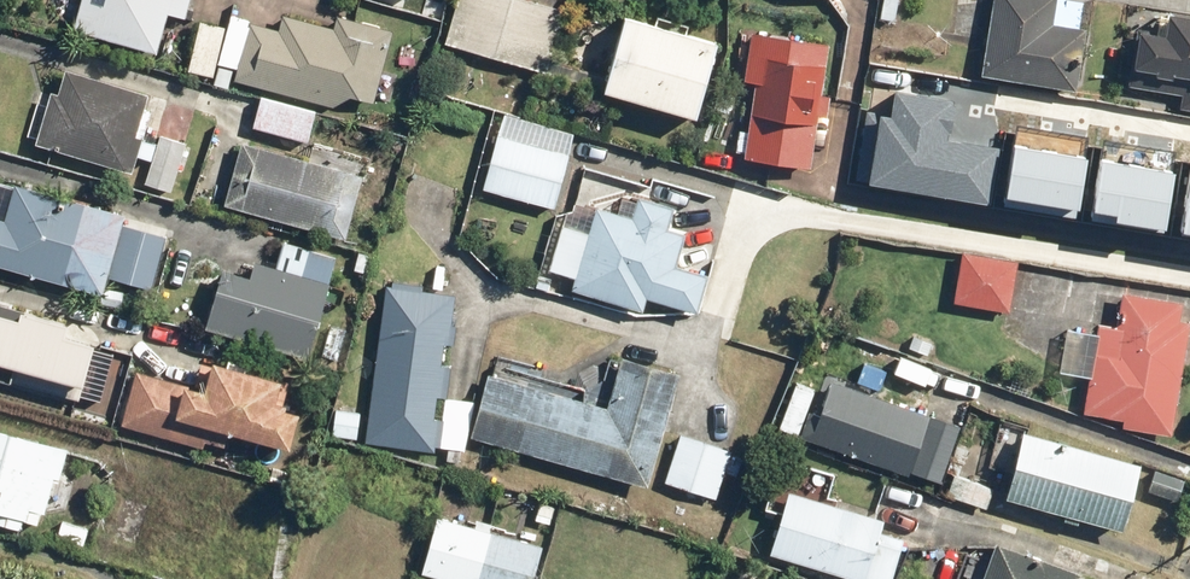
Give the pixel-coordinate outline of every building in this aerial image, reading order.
[(72,30),(157,53),(168,13),(184,17),(189,0),(80,0),(72,30)] [(529,0),(454,0),(442,44),(545,74),(563,10),(529,0)] [(978,75),(1073,91),(1084,31),(1050,25),(1054,0),(991,0),(978,75)] [(1138,29),(1128,84),(1180,94),(1177,107),(1189,109),(1189,14),(1168,10),(1163,33),(1138,29)] [(276,28),(229,15),(216,65),(236,70),(233,82),(332,108),(350,97),(372,103),(392,27),(336,13),(332,25),(281,11),(276,28)] [(717,40),(624,15),(604,90),(696,115),(717,40)] [(224,28),(200,22),(187,71),(211,77),(224,28)] [(732,78),(753,81),(743,158),(809,167),(816,113),(826,114),(829,95),(820,94),(826,43),(738,31),(732,78)] [(65,69),(58,94),(50,92),(35,145),(132,173),(151,109),(144,107),(148,92),(65,69)] [(998,144),(946,136),(947,130),(949,130),(953,104),(952,104),(953,96),(893,87),(889,113),(865,110),(854,180),(989,201),(998,144)] [(315,113),(258,99),(251,128),(307,142),(315,113)] [(1015,122),(1002,202),(1075,213),(1087,134),(1015,122)] [(186,143),(159,134),(143,184),(170,193),(186,143)] [(568,154),(496,136),(482,189),(554,208),(556,198),(583,205),(588,188),(594,190),(600,167),(567,158),(568,154)] [(1175,148),(1101,137),(1089,216),(1163,227),(1175,148)] [(363,174),(241,141),(223,204),(345,238),(363,174)] [(1178,231),(1189,232),(1189,159),(1178,231)] [(100,296),(105,277),(119,227),(122,217),(15,187),(5,222),(0,221),(0,268),(100,296)] [(588,231),(560,224),(548,268),(574,275),(570,289),(643,309),(646,297),(696,310),(706,274),(677,266),(686,232),(668,228),(674,206),(636,196),(631,218),(594,208),(588,231)] [(163,239),(119,227),(105,277),(149,289),(163,239)] [(255,261),(251,275),(220,267),(204,328),(309,356),(336,257),(282,242),(275,267),(255,261)] [(1017,260),(960,251),(952,302),(1009,311),(1017,260)] [(455,293),(383,286),(368,444),(434,450),(435,446),(463,448),(474,398),(445,395),(448,366),(441,365),(444,333),(451,333),(455,293)] [(1115,325),(1097,322),(1082,412),(1122,418),(1121,427),(1170,435),(1188,321),(1178,319),(1180,303),(1121,293),(1115,325)] [(76,405),(81,388),(82,388),(97,335),(21,314),(19,323),(0,318),(0,384),(76,405)] [(930,343),(911,336),(906,348),(926,355),(930,343)] [(606,406),(487,373),(470,436),(646,485),(677,372),(620,356),(606,406)] [(200,362),(193,386),(136,370),(121,425),(202,447),(204,440),(223,446),(228,429),(288,446),(297,416),(284,412),(287,402),(283,401),(289,381),(214,360),(212,366),(200,362)] [(960,424),(832,378),(819,415),(807,411),(799,436),(908,475),(910,471),(940,482),(960,424)] [(24,530),(30,508),(44,512),(53,480),(58,481),(67,446),(0,428),(0,523),(24,530)] [(1140,461),(1024,431),(1006,497),(1123,527),(1140,461)] [(730,449),(678,433),(663,481),(715,497),(730,449)] [(1183,479),(1153,469),(1145,491),(1175,502),(1183,479)] [(993,485),(953,473),(946,496),(987,508),(993,485)] [(789,490),(770,552),(858,578),(890,578),(903,538),(880,531),(883,520),(789,490)] [(436,516),(420,573),(443,578),(478,578),(491,530),(490,530),(492,522),(477,518),(475,526),(436,516)] [(491,530),(478,578),(533,578),(542,544),(491,530)] [(995,542),(981,578),(1078,578),(1080,573),(995,542)]
